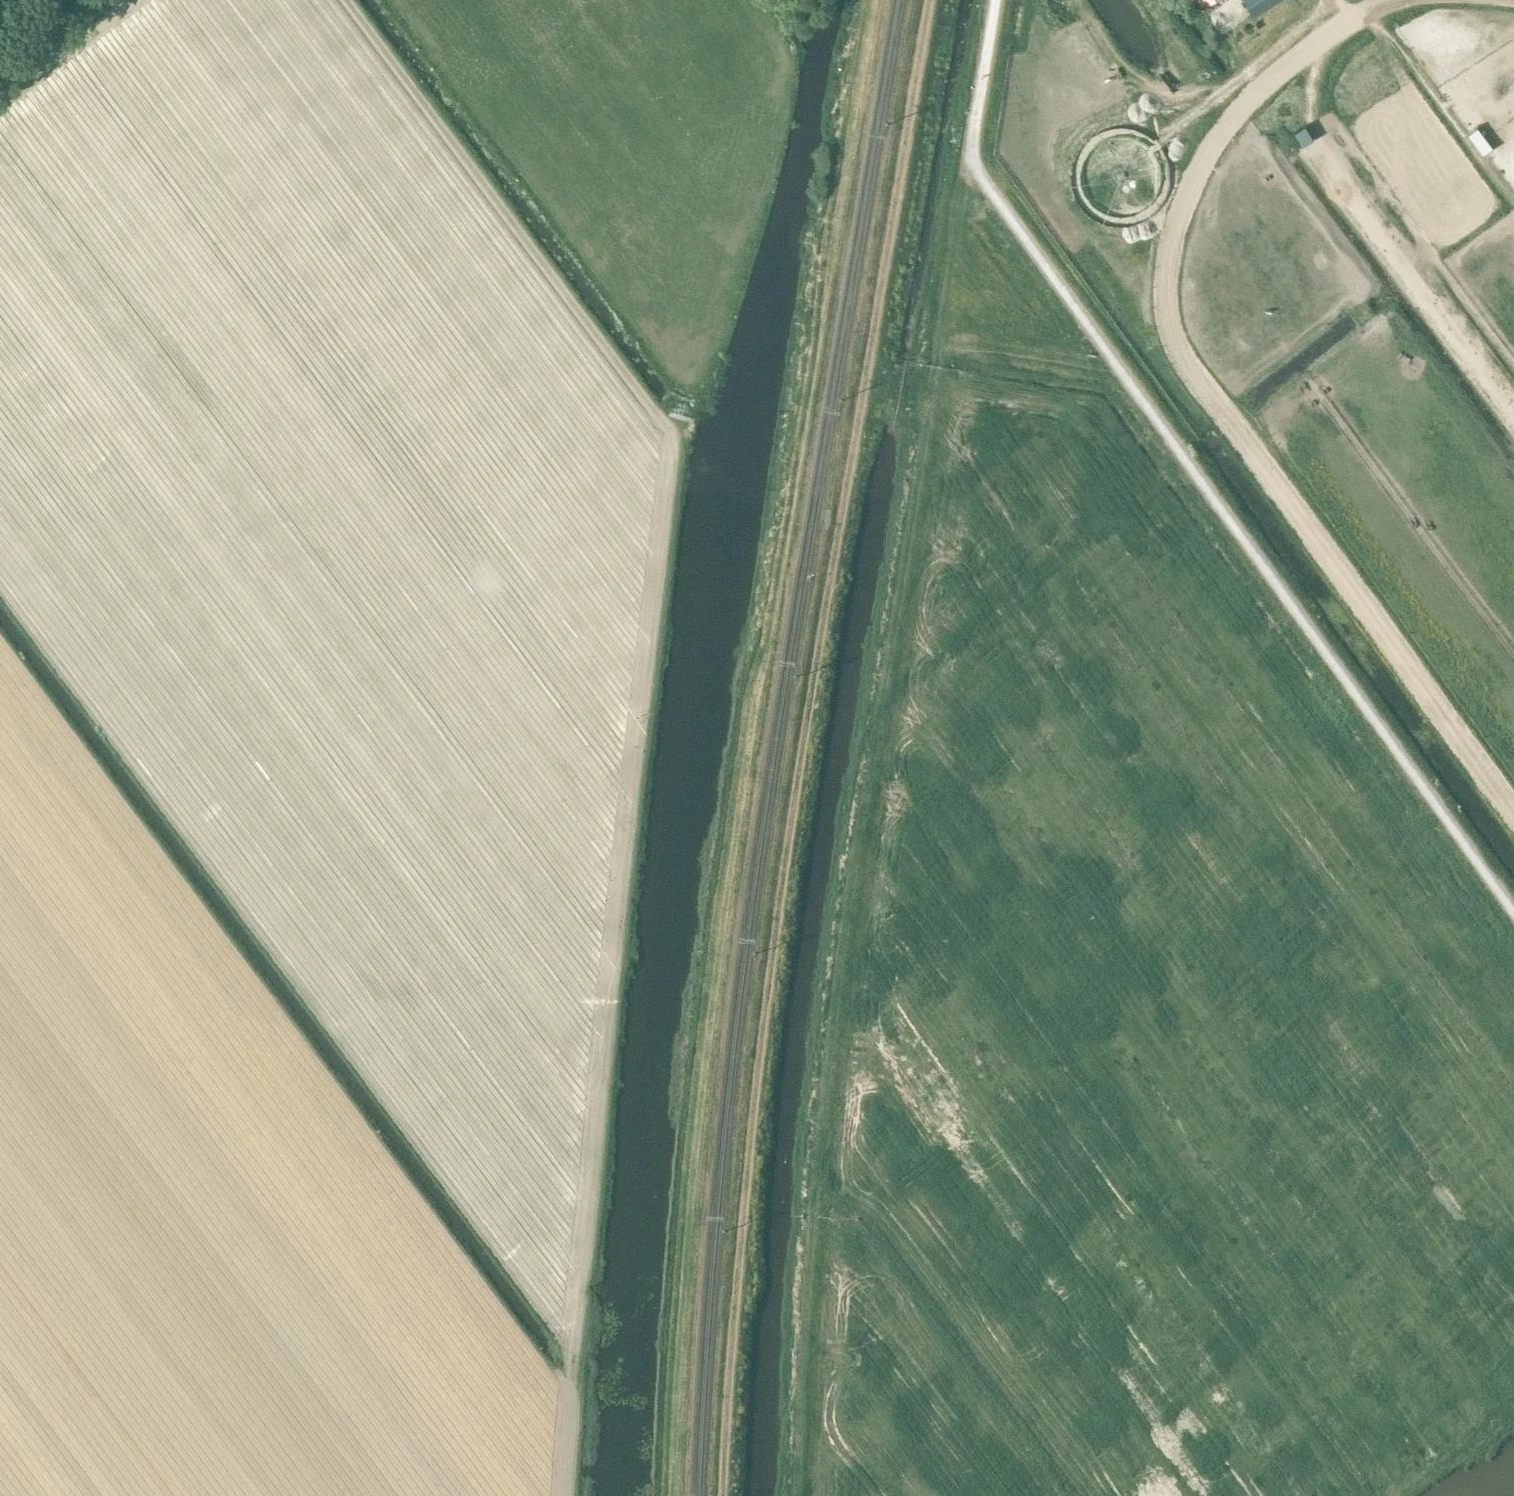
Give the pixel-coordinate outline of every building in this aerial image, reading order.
[(1256,15),(1280,0),(1247,0),(1256,15)]
